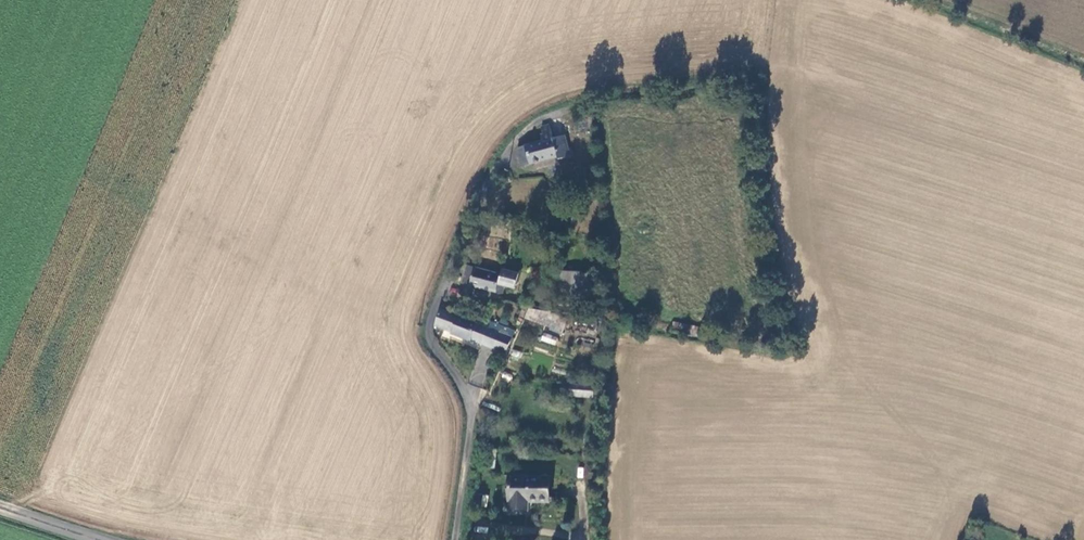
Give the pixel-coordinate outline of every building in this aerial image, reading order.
[(574,147),(571,148),(567,133),(556,137),(552,123),(544,125),(546,132),(544,133),(546,139),(528,145),(533,162),(560,155),(561,157),(575,153),(574,147)] [(528,145),(520,147),(525,165),(533,162),(528,145)] [(509,287),(520,289),(524,275),(507,270),(506,276),(471,267),(467,285),(508,295),(509,287)] [(593,280),(574,277),(569,305),(589,308),(593,280)] [(603,281),(593,280),(589,308),(599,309),(603,281)] [(536,315),(533,328),(546,331),(549,318),(536,315)] [(479,342),(491,345),(495,328),(481,326),(448,317),(443,332),(459,337),(459,340),(477,345),(479,342)] [(549,318),(546,331),(572,336),(574,323),(549,318)] [(495,328),(491,345),(513,351),(519,329),(498,322),(495,328)] [(701,328),(674,322),(672,331),(698,337),(701,328)] [(555,345),(558,337),(542,332),(540,341),(555,345)] [(577,389),(567,388),(566,397),(576,397),(575,401),(598,402),(599,390),(577,389)] [(550,506),(552,482),(511,479),(510,514),(522,515),(523,505),(550,506)]
